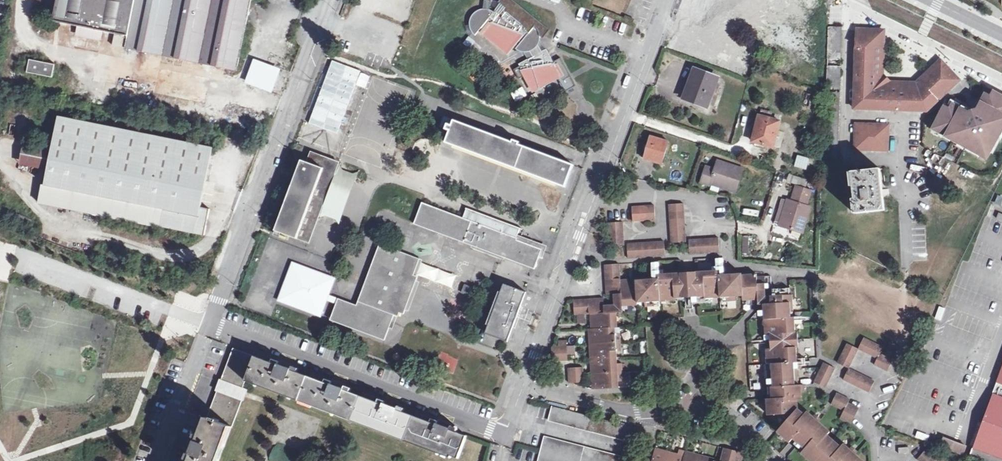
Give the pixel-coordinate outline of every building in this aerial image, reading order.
[(59,21),(106,33),(105,43),(239,71),(253,0),(63,0),(59,21)] [(477,36),(482,30),(493,39),(492,41),(500,47),(503,41),(512,47),(515,43),(519,47),(517,50),(520,52),(524,53),(528,53),(531,51),(534,57),(521,64),(522,66),(515,70),(521,79),(528,76),(533,85),(546,78),(549,83),(561,76),(564,81),(572,77),(562,58),(555,62),(548,49),(540,53),(537,48),(541,44),(542,37),(544,39),(552,30),(515,0),(502,0),(500,2),(506,7),(502,13),(498,10),(496,13),(492,10),(493,1),(486,0),(485,9),(479,11),(473,16),(471,22),(472,29),(473,33),(477,36)] [(797,0),(769,0),(769,1),(792,11),(797,0)] [(836,164),(842,27),(829,26),(823,164),(836,164)] [(857,30),(854,108),(896,109),(907,110),(908,86),(888,84),(880,75),(880,48),(878,48),(878,31),(857,30)] [(477,42),(470,37),(465,43),(472,48),(477,42)] [(507,54),(512,47),(503,41),(500,47),(507,54)] [(483,46),(477,42),(472,48),(478,53),(483,46)] [(60,62),(36,57),(33,71),(58,76),(60,62)] [(959,80),(942,63),(918,86),(913,86),(912,110),(927,110),(959,80)] [(308,134),(335,143),(359,76),(333,66),(308,134)] [(691,84),(686,98),(707,106),(719,79),(697,70),(691,84)] [(273,97),(279,80),(263,75),(258,93),(273,97)] [(546,78),(533,85),(536,90),(549,83),(546,78)] [(948,100),(932,128),(939,132),(938,134),(945,138),(946,136),(952,139),(951,141),(957,145),(956,148),(962,151),(964,148),(978,156),(981,150),(988,154),(996,139),(998,140),(1001,133),(1000,132),(1001,128),(1001,124),(1001,122),(1001,99),(985,90),(978,102),(976,102),(973,106),(977,109),(976,112),(968,114),(965,112),(967,107),(962,105),(961,107),(948,100)] [(191,144),(53,115),(37,183),(156,209),(152,226),(198,236),(203,209),(194,207),(179,204),(184,182),(196,185),(203,151),(191,147),(191,144)] [(781,122),(760,117),(753,142),(771,147),(776,129),(779,129),(781,122)] [(574,166),(456,122),(448,144),(566,187),(570,177),(574,166)] [(888,125),(854,123),(854,149),(887,150),(888,125)] [(668,142),(650,137),(644,159),(662,164),(668,142)] [(316,218),(339,162),(322,155),(322,156),(314,153),(309,162),(303,159),(275,230),(307,242),(316,218)] [(794,166),(808,169),(811,158),(798,154),(794,166)] [(338,226),(360,169),(339,162),(316,218),(338,226)] [(736,192),(744,170),(719,162),(716,171),(707,168),(702,181),(711,184),(712,180),(723,184),(722,188),(736,192)] [(883,210),(880,171),(849,173),(850,189),(854,189),(854,200),(852,200),(853,214),(883,210)] [(198,185),(196,185),(184,182),(179,204),(194,207),(198,185)] [(156,209),(37,183),(36,183),(32,202),(152,228),(152,226),(156,209)] [(781,215),(785,216),(781,227),(801,233),(808,207),(805,207),(809,192),(794,187),(789,202),(786,201),(781,215)] [(686,204),(671,204),(674,241),(688,240),(686,204)] [(542,248),(423,205),(416,225),(535,270),(539,259),(542,248)] [(657,205),(635,207),(635,220),(657,218),(657,205)] [(626,244),(625,221),(611,222),(612,245),(626,244)] [(740,252),(747,253),(749,236),(742,235),(740,252)] [(720,238),(692,239),(693,253),(721,251),(720,238)] [(667,240),(630,243),(630,256),(667,254),(667,240)] [(419,260),(379,244),(356,304),(327,293),(332,278),(294,263),(279,298),(319,314),(325,299),(336,303),(330,318),(383,340),(393,315),(397,316),(399,313),(403,314),(417,277),(413,275),(419,260)] [(621,262),(607,263),(609,293),(616,293),(617,304),(606,304),(606,298),(576,299),(576,314),(593,313),(593,322),(596,322),(596,328),(593,328),(594,335),(591,335),(592,351),(595,351),(595,364),(593,364),(594,381),(597,382),(597,388),(620,386),(620,380),(625,380),(623,362),(619,362),(618,350),(623,350),(621,333),(617,333),(615,311),(624,311),(624,302),(647,301),(647,305),(656,305),(655,300),(662,300),(662,295),(668,295),(669,299),(677,298),(677,294),(684,294),(683,270),(666,270),(667,273),(661,273),(660,277),(654,277),(654,276),(638,276),(638,279),(631,280),(631,278),(622,278),(621,262)] [(713,268),(697,269),(698,293),(707,293),(707,296),(715,296),(715,292),(722,291),(722,296),(729,295),(729,299),(738,299),(737,294),(745,294),(745,298),(760,298),(760,289),(766,288),(766,276),(758,276),(758,274),(743,275),(743,273),(736,274),(736,271),(727,271),(727,274),(720,274),(720,270),(713,270),(713,268)] [(462,293),(472,295),(474,286),(464,284),(462,293)] [(486,335),(507,343),(517,318),(527,293),(505,284),(486,335)] [(793,295),(774,295),(773,303),(765,303),(766,318),(770,317),(770,324),(766,324),(767,333),(771,333),(772,348),(768,348),(768,356),(773,356),(773,369),(769,369),(769,378),(774,378),(774,385),(799,383),(798,368),(795,368),(794,354),(796,354),(795,323),(793,323),(792,309),(794,309),(793,295)] [(577,316),(577,323),(587,323),(587,315),(577,316)] [(884,345),(866,336),(859,349),(878,358),(875,363),(887,369),(894,356),(881,350),(884,345)] [(859,349),(847,343),(837,360),(850,367),(859,349)] [(569,344),(554,345),(555,361),(569,360),(569,344)] [(246,376),(254,354),(232,345),(219,379),(241,388),(246,376)] [(453,373),(458,358),(440,353),(436,368),(453,373)] [(277,363),(254,354),(246,376),(299,397),(308,375),(291,368),(292,365),(278,360),(277,363)] [(835,368),(822,362),(813,380),(826,387),(835,368)] [(585,367),(571,367),(572,381),(585,380),(585,367)] [(875,380),(850,367),(844,379),(869,392),(875,380)] [(970,459),(974,460),(1001,460),(1001,372),(970,459)] [(330,384),(308,375),(299,397),(352,418),(361,396),(343,389),(344,385),(331,380),(330,384)] [(774,385),(772,386),(770,387),(770,390),(773,392),(774,397),(768,397),(769,404),(774,404),(775,413),(782,413),(788,419),(782,426),(789,431),(786,435),(791,440),(795,436),(798,439),(797,441),(798,444),(800,445),(802,445),(803,444),(807,447),(804,451),(808,456),(812,451),(823,460),(865,460),(856,453),(858,450),(853,446),(850,449),(844,443),(842,446),(828,433),(830,431),(820,421),(821,418),(816,413),(813,416),(808,411),(805,414),(798,408),(797,399),(801,399),(801,391),(805,391),(804,384),(799,383),(774,385)] [(850,400),(838,393),(831,406),(844,412),(841,418),(853,424),(859,413),(847,407),(850,400)] [(382,404),(361,396),(352,418),(404,439),(412,416),(396,410),(397,405),(384,400),(382,404)] [(632,426),(552,407),(549,421),(629,440),(632,426)] [(226,425),(196,413),(178,460),(212,460),(226,425)] [(435,425),(412,416),(404,439),(458,460),(466,438),(449,431),(451,426),(437,421),(435,425)] [(940,448),(964,455),(967,445),(943,437),(940,448)] [(545,438),(539,460),(623,460),(624,457),(545,438)] [(742,451),(725,446),(722,460),(740,460),(742,451)] [(537,451),(518,448),(516,460),(524,460),(535,460),(537,451)] [(917,459),(920,460),(947,460),(940,454),(937,457),(927,448),(917,459)] [(657,451),(654,460),(716,460),(717,459),(708,457),(707,459),(694,456),(695,453),(687,451),(685,459),(679,457),(680,454),(663,450),(662,452),(657,451)]
